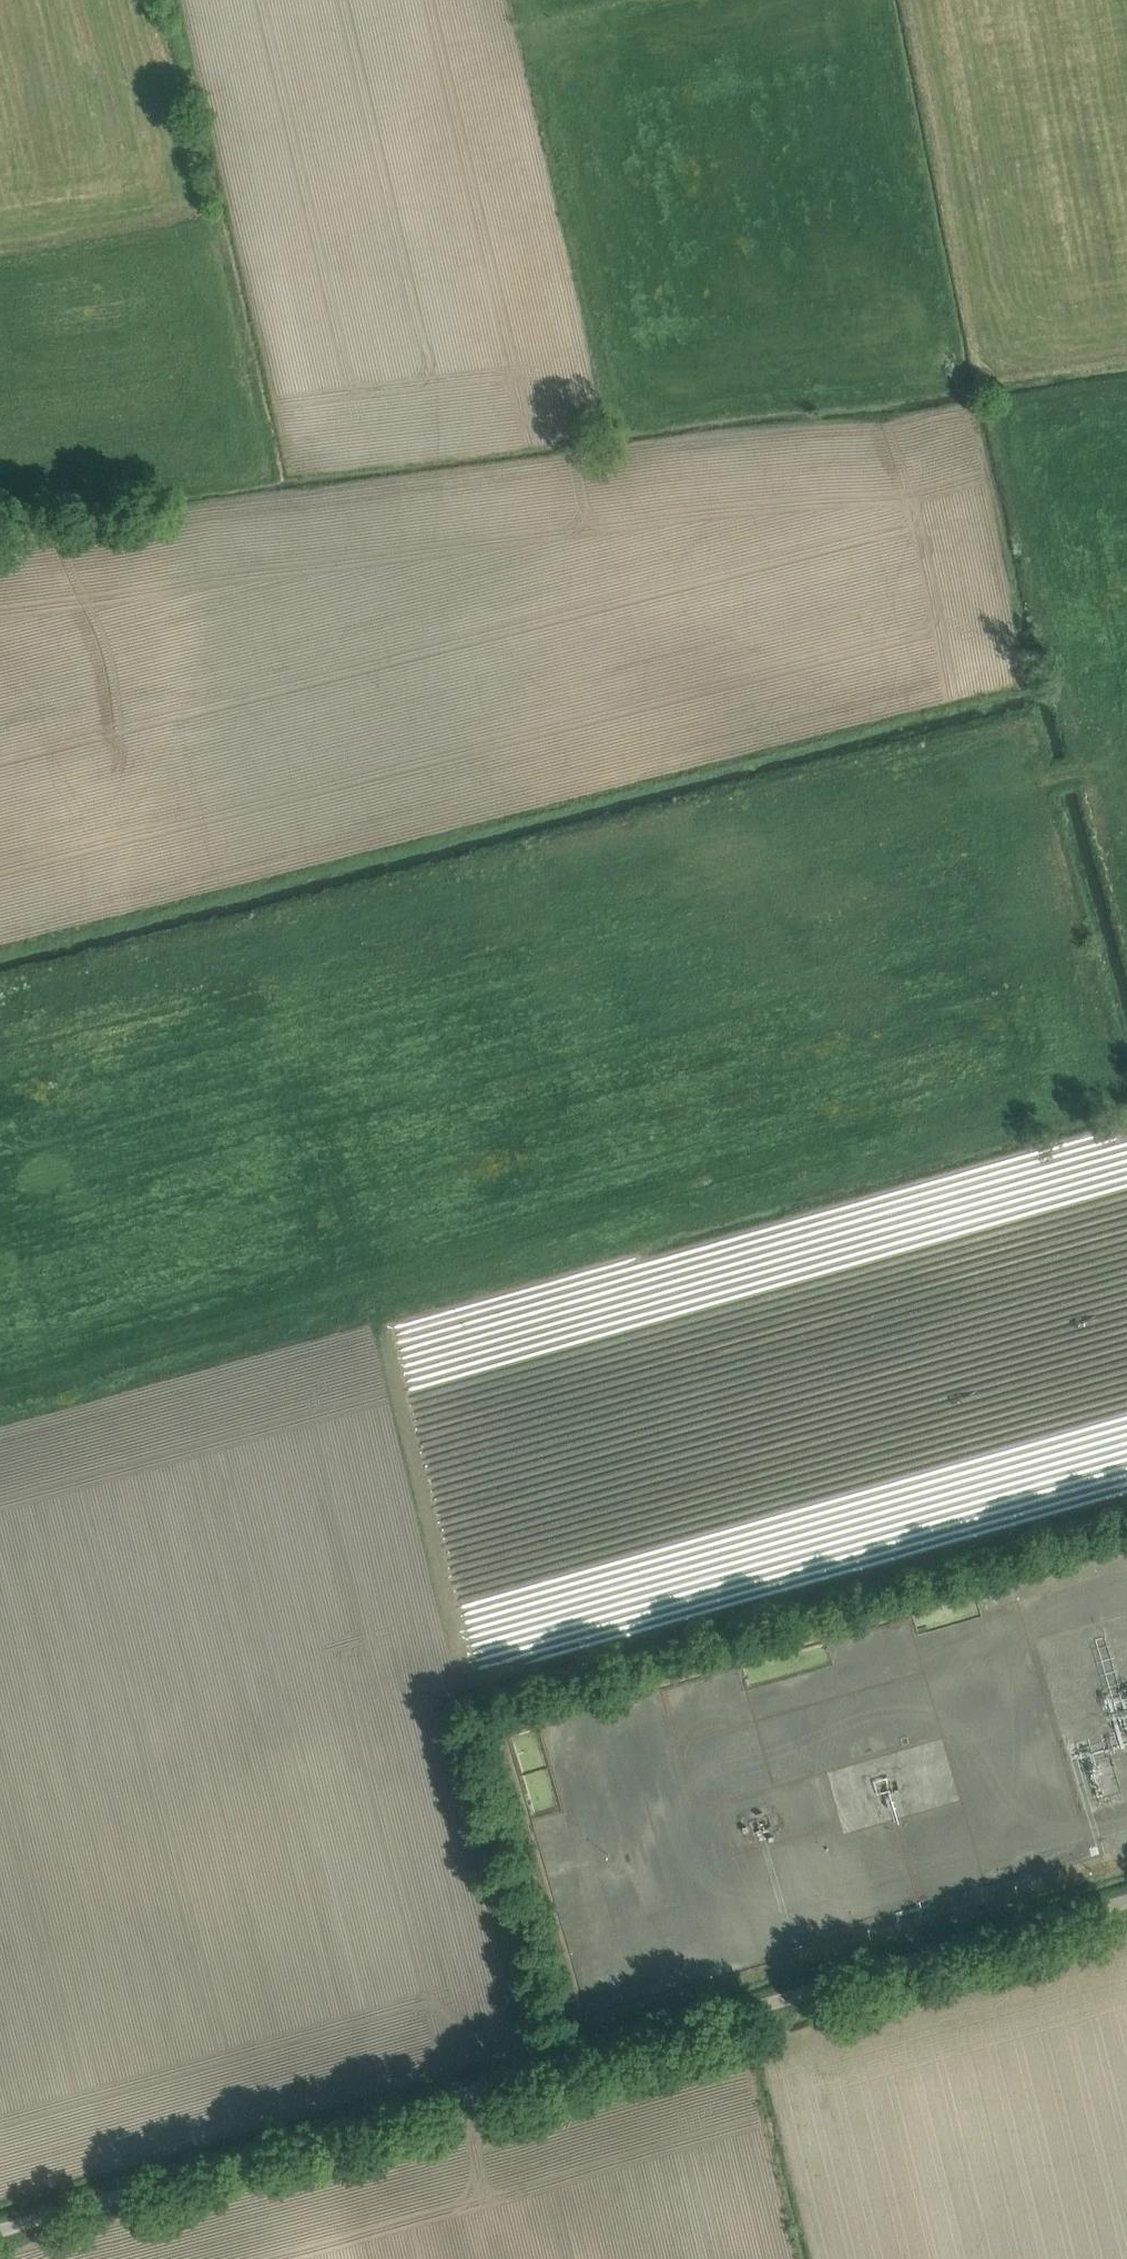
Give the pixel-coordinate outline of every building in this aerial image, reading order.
[(851,1763),(856,1792),(868,1790),(863,1761),(851,1763)]
